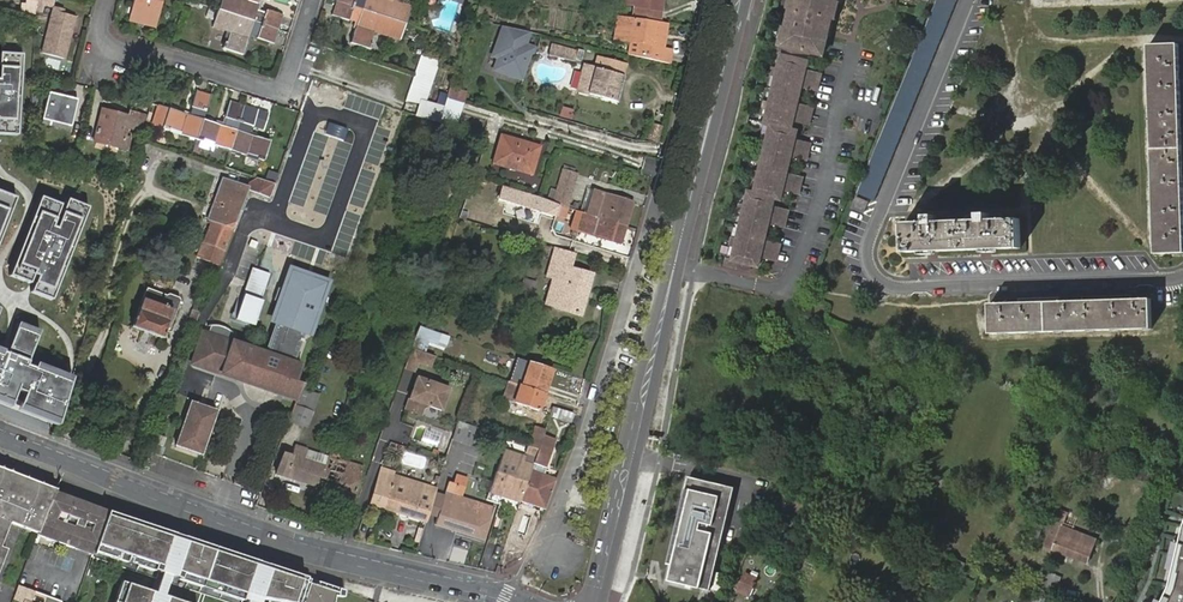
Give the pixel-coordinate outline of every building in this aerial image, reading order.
[(37,0),(25,0),(22,10),(32,14),(37,0)] [(38,8),(42,9),(43,3),(53,6),(55,0),(38,0),(38,8)] [(162,0),(135,0),(130,18),(156,25),(162,0)] [(281,28),(285,15),(268,9),(267,12),(259,10),(262,0),(224,0),(221,9),(237,14),(281,28)] [(340,1),(409,24),(414,8),(390,0),(340,0),(340,1)] [(787,24),(783,43),(824,52),(836,0),(793,0),(787,24)] [(859,195),(875,201),(958,0),(939,0),(859,195)] [(409,24),(340,1),(335,15),(352,21),(353,18),(360,21),(353,43),(373,50),(375,44),(374,43),(377,33),(403,41),(409,24)] [(53,6),(41,53),(64,59),(76,15),(63,12),(64,8),(53,6)] [(277,42),(281,28),(237,14),(221,9),(216,25),(232,31),(228,42),(227,41),(225,47),(245,54),(252,32),(260,34),(260,37),(277,42)] [(624,15),(619,15),(616,37),(621,38),(624,15)] [(662,61),(668,22),(664,21),(624,15),(621,38),(640,41),(647,42),(645,57),(649,58),(662,61)] [(524,79),(535,47),(526,44),(531,31),(504,25),(494,55),(499,56),(497,63),(502,65),(500,70),(524,79)] [(640,41),(638,55),(645,57),(647,42),(640,41)] [(553,44),(550,55),(575,62),(578,51),(553,44)] [(1155,254),(1182,253),(1182,164),(1180,44),(1148,45),(1155,254)] [(670,63),(672,49),(664,47),(662,61),(670,63)] [(24,53),(2,52),(1,58),(24,60),(24,53)] [(587,64),(580,89),(618,101),(625,76),(610,71),(614,57),(599,52),(595,66),(587,64)] [(492,70),(495,56),(488,54),(485,69),(492,70)] [(806,64),(775,57),(774,60),(781,62),(774,88),(768,87),(767,90),(766,94),(773,96),(770,109),(766,122),(760,120),(759,124),(766,126),(765,130),(771,131),(768,144),(765,157),(758,156),(757,163),(763,165),(760,178),(757,191),(751,190),(750,193),(743,192),(742,196),(749,197),(746,210),(738,240),(732,239),(731,242),(731,246),(737,248),(735,257),(728,256),(726,267),(749,273),(751,265),(758,267),(759,261),(763,259),(775,262),(777,253),(779,244),(767,241),(765,238),(766,233),(767,228),(771,226),(783,229),(785,220),(787,211),(775,208),(773,205),(774,199),(780,201),(782,195),(784,193),(797,196),(801,178),(789,175),(787,172),(788,167),(789,161),(793,160),(805,163),(807,154),(809,145),(797,142),(795,139),(796,133),(790,132),(792,126),(795,124),(807,127),(809,118),(811,109),(799,106),(797,103),(798,98),(800,92),(803,90),(815,93),(819,76),(807,73),(805,70),(806,64)] [(19,129),(24,60),(1,58),(0,73),(0,127),(19,129)] [(465,102),(468,93),(450,88),(447,97),(465,102)] [(181,133),(197,139),(204,118),(212,94),(198,89),(192,106),(195,107),(193,115),(160,104),(154,123),(164,126),(164,128),(170,130),(171,128),(181,131),(181,133)] [(50,91),(43,118),(72,126),(79,98),(50,91)] [(459,122),(465,102),(447,97),(444,105),(441,116),(444,117),(459,122)] [(204,118),(197,139),(204,141),(205,139),(215,142),(215,145),(232,150),(247,105),(234,101),(228,118),(231,118),(228,126),(204,118)] [(247,105),(232,150),(248,156),(249,153),(261,157),(260,159),(266,162),(273,141),(251,133),(253,126),(256,127),(262,109),(247,105)] [(107,110),(99,140),(121,146),(126,127),(136,129),(140,115),(133,113),(132,117),(107,110)] [(651,122),(647,136),(657,139),(661,125),(651,122)] [(127,129),(124,148),(129,148),(132,130),(127,129)] [(540,147),(500,135),(492,163),(532,175),(540,147)] [(566,166),(557,192),(570,196),(578,170),(566,166)] [(206,242),(224,249),(227,250),(235,228),(233,227),(247,189),(223,180),(209,219),(214,221),(206,242)] [(258,193),(264,195),(270,197),(274,186),(264,182),(258,193)] [(582,210),(584,211),(590,213),(598,190),(589,188),(582,210)] [(14,202),(17,196),(0,190),(0,197),(14,202)] [(590,213),(628,225),(636,202),(598,190),(590,213)] [(41,195),(38,201),(59,209),(61,203),(41,195)] [(857,196),(852,208),(865,213),(870,202),(857,196)] [(14,202),(0,197),(0,237),(14,202)] [(67,197),(65,203),(86,212),(89,206),(67,197)] [(38,201),(11,268),(32,276),(33,273),(37,275),(32,285),(54,293),(86,212),(65,203),(55,227),(52,226),(59,209),(38,201)] [(622,243),(628,225),(590,213),(584,211),(582,219),(577,217),(576,221),(580,222),(578,229),(622,243)] [(905,222),(906,252),(1022,248),(1021,218),(991,219),(990,213),(980,213),(980,220),(938,221),(937,215),(927,215),(928,222),(905,222)] [(544,245),(540,256),(548,259),(552,247),(544,245)] [(576,253),(556,247),(547,276),(554,278),(546,303),(555,306),(555,307),(582,316),(596,273),(573,265),(576,253)] [(32,276),(11,268),(9,274),(29,282),(32,276)] [(259,270),(252,268),(248,281),(235,320),(253,326),(270,274),(259,270)] [(193,362),(297,398),(301,388),(305,378),(299,376),(303,366),(293,362),(302,335),(307,336),(325,282),(289,270),(271,323),(273,324),(264,352),(205,332),(193,362)] [(525,277),(522,287),(533,290),(536,280),(525,277)] [(32,285),(30,291),(51,299),(54,293),(32,285)] [(145,292),(133,326),(167,339),(170,332),(165,330),(166,326),(170,328),(176,312),(179,313),(182,304),(179,296),(169,292),(166,295),(164,299),(145,292)] [(990,303),(992,334),(1152,328),(1151,298),(990,303)] [(74,319),(88,322),(90,311),(76,309),(74,319)] [(194,311),(189,324),(194,326),(199,313),(194,311)] [(22,322),(20,327),(41,335),(43,330),(22,322)] [(413,345),(444,353),(449,333),(418,326),(413,345)] [(60,424),(72,382),(37,368),(29,365),(41,335),(20,327),(10,353),(5,351),(4,354),(0,353),(0,401),(60,424)] [(425,353),(413,348),(406,367),(414,370),(417,361),(422,362),(425,353)] [(433,355),(425,353),(422,362),(430,365),(433,355)] [(553,368),(530,361),(530,363),(553,370),(553,368)] [(39,363),(37,368),(72,382),(74,376),(39,363)] [(553,370),(530,363),(522,385),(545,393),(553,370)] [(416,376),(405,406),(420,411),(422,406),(427,404),(441,409),(449,387),(416,376)] [(522,385),(510,381),(504,399),(539,411),(545,393),(522,385)] [(301,388),(288,422),(307,429),(319,395),(301,388)] [(192,402),(177,445),(203,454),(218,411),(192,402)] [(573,422),(576,412),(571,410),(554,405),(551,415),(573,422)] [(348,419),(345,429),(354,432),(357,423),(348,419)] [(477,426),(461,420),(454,437),(471,443),(477,426)] [(546,509),(559,474),(547,470),(548,467),(547,466),(557,439),(544,435),(532,470),(522,500),(546,509)] [(278,473),(321,487),(331,456),(296,445),(293,455),(285,453),(278,473)] [(343,448),(335,445),(331,456),(321,487),(355,498),(365,466),(340,458),(343,448)] [(500,492),(522,500),(532,470),(502,460),(499,471),(506,474),(500,492)] [(372,503),(384,507),(394,474),(387,472),(388,467),(385,466),(383,471),(372,503)] [(39,536),(57,490),(13,473),(8,478),(6,484),(2,482),(4,477),(3,469),(0,468),(0,570),(8,550),(2,548),(11,525),(39,536)] [(493,489),(500,492),(506,474),(499,471),(493,489)] [(384,507),(427,521),(437,488),(394,475),(394,474),(384,507)] [(458,475),(455,483),(450,481),(436,524),(486,539),(496,507),(462,496),(465,486),(468,478),(458,475)] [(669,581),(711,591),(736,488),(689,477),(668,564),(673,565),(669,581)] [(57,490),(39,536),(79,548),(94,507),(57,490)] [(95,549),(109,512),(94,507),(79,548),(93,553),(95,549)] [(109,512),(95,549),(161,571),(171,574),(254,601),(334,601),(335,595),(340,595),(341,591),(302,577),(215,548),(189,539),(109,512)] [(1045,546),(1089,561),(1097,539),(1064,527),(1064,525),(1055,521),(1045,546)] [(1170,584),(1161,601),(1182,601),(1182,529),(1170,584)] [(746,571),(739,588),(751,593),(758,576),(746,571)] [(1048,571),(1042,588),(1055,593),(1062,576),(1048,571)] [(715,588),(720,589),(724,573),(718,572),(715,588)] [(122,579),(114,601),(191,601),(165,594),(155,590),(129,582),(122,579)] [(1037,593),(1033,601),(1041,601),(1043,596),(1037,593)]
